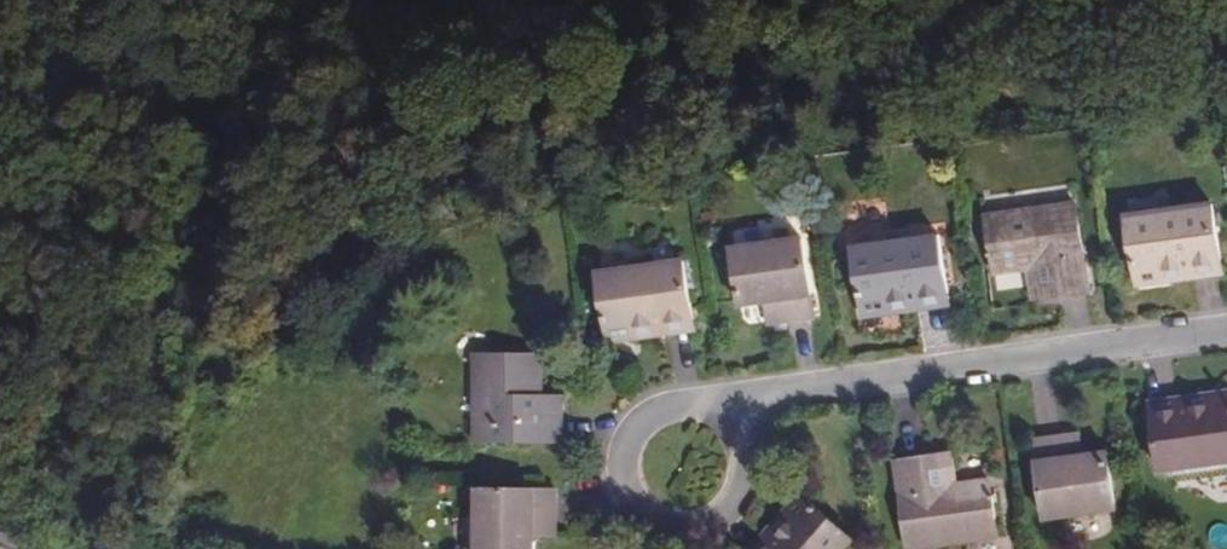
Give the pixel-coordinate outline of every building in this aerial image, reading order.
[(1078,206),(989,218),(997,274),(1031,269),(1035,300),(1090,293),(1078,206)] [(1164,271),(1222,263),(1214,206),(1129,217),(1138,286),(1166,282),(1164,271)] [(866,317),(893,313),(892,302),(949,294),(942,236),(856,247),(866,317)] [(743,306),(768,302),(781,301),(784,323),(816,319),(805,241),(735,250),(743,306)] [(637,326),(695,318),(687,261),(600,273),(609,342),(639,338),(637,326)] [(1223,274),(1222,263),(1164,271),(1166,282),(1223,274)] [(892,302),(893,313),(951,306),(949,294),(892,302)] [(781,301),(768,302),(771,325),(784,323),(781,301)] [(696,330),(695,318),(637,326),(639,338),(696,330)] [(563,442),(563,411),(542,411),(543,396),(543,356),(476,355),(476,441),(563,442)] [(1208,396),(1209,407),(1155,414),(1163,472),(1226,463),(1226,394),(1208,396)] [(542,411),(563,411),(563,396),(543,396),(542,411)] [(1209,407),(1208,396),(1154,403),(1155,414),(1209,407)] [(1078,435),(1066,437),(1069,459),(1081,457),(1078,435)] [(1069,459),(1066,437),(1035,441),(1045,519),(1115,511),(1108,454),(1081,457),(1069,459)] [(950,456),(929,458),(934,488),(954,485),(950,456)] [(929,458),(896,462),(907,548),(910,548),(995,538),(987,481),(954,485),(934,488),(929,458)] [(556,524),(557,490),(477,490),(477,548),(535,548),(535,536),(535,524),(556,524)] [(782,515),(791,523),(768,548),(845,548),(853,540),(801,494),(782,515)] [(782,515),(753,548),(768,548),(791,523),(782,515)] [(556,536),(556,524),(535,524),(535,536),(556,536)]
